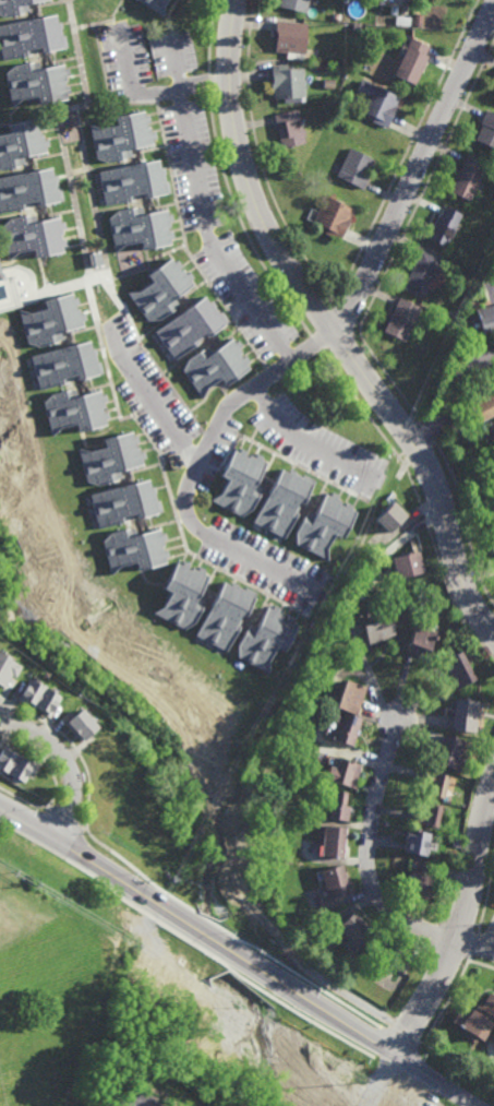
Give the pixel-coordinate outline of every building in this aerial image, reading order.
[(3,17),(0,16),(0,0),(49,0),(26,5),(27,11),(21,12),(21,14),(3,17)] [(162,17),(135,0),(165,0),(162,5),(162,17)] [(278,8),(280,0),(309,0),(305,15),(278,8)] [(421,27),(411,26),(413,14),(422,15),(421,27)] [(2,61),(0,49),(0,24),(55,15),(56,24),(60,23),(61,28),(59,29),(61,37),(64,36),(67,50),(39,55),(39,50),(35,51),(35,53),(31,55),(29,51),(28,52),(28,56),(2,61)] [(409,26),(394,25),(395,17),(410,19),(409,26)] [(303,62),(285,60),(286,55),(274,53),(275,44),(273,44),(274,32),(275,32),(275,23),(306,26),(303,62)] [(413,87),(393,79),(409,38),(427,47),(423,57),(426,58),(413,87)] [(32,64),(37,63),(38,68),(62,64),(63,71),(68,70),(69,76),(64,78),(65,83),(62,84),(63,87),(69,86),(70,95),(65,96),(67,102),(37,106),(36,98),(20,100),(11,107),(5,73),(10,67),(13,64),(31,61),(32,64)] [(286,71),(302,70),(304,99),(273,102),(273,93),(270,93),(269,82),(272,81),(270,68),(285,67),(286,71)] [(333,91),(322,90),(323,81),(334,81),(333,91)] [(393,117),(390,116),(385,126),(358,114),(365,97),(357,93),(362,81),(399,98),(395,108),(397,109),(393,117)] [(135,115),(141,114),(142,116),(150,115),(150,120),(145,121),(146,124),(149,123),(150,130),(156,129),(157,135),(152,136),(153,143),(130,146),(130,152),(123,154),(123,155),(107,160),(96,156),(89,122),(100,124),(116,121),(115,112),(134,108),(135,115)] [(301,128),(303,128),(304,133),(302,133),(304,141),(280,146),(275,126),(273,117),(298,110),(301,128)] [(486,111),(493,115),(493,146),(475,138),(483,122),(482,121),(486,111)] [(23,163),(0,169),(0,133),(9,131),(7,121),(35,116),(36,122),(41,121),(43,129),(38,130),(39,133),(41,132),(43,138),(48,136),(49,145),(45,146),(46,151),(22,155),(23,163)] [(363,186),(336,174),(349,146),(373,157),(365,173),(369,175),(363,186)] [(471,199),(449,189),(467,152),(487,162),(471,199)] [(164,171),(161,173),(162,179),(166,178),(169,191),(144,197),(143,190),(138,191),(138,195),(132,197),(133,199),(106,205),(99,169),(157,156),(159,165),(161,165),(164,171)] [(26,206),(0,213),(0,177),(33,167),(50,165),(52,174),(56,173),(58,179),(56,180),(58,187),(60,186),(63,199),(37,205),(35,198),(31,199),(32,204),(26,205),(26,206)] [(339,240),(323,233),(326,227),(311,219),(324,194),(352,207),(348,216),(349,217),(339,240)] [(481,204),(475,202),(479,195),(484,199),(481,204)] [(135,212),(162,207),(164,212),(169,211),(170,218),(166,219),(167,225),(164,225),(165,229),(169,229),(171,237),(167,237),(168,242),(141,248),(138,239),(124,242),(115,250),(108,216),(117,207),(134,204),(135,212)] [(446,245),(427,236),(438,213),(439,214),(444,204),(461,212),(446,245)] [(35,219),(57,215),(59,221),(63,219),(65,227),(60,228),(61,233),(58,234),(59,238),(65,237),(67,243),(61,245),(62,251),(34,258),(32,249),(17,252),(9,259),(1,226),(9,217),(27,213),(27,215),(34,214),(35,219)] [(423,296),(402,286),(421,248),(439,257),(423,296)] [(449,264),(443,261),(447,252),(453,254),(451,257),(453,258),(449,264)] [(171,261),(174,258),(179,263),(176,266),(179,270),(180,269),(184,273),(188,270),(192,276),(189,278),(191,283),(171,297),(176,302),(170,306),(171,307),(158,318),(147,319),(126,292),(138,290),(152,280),(146,273),(168,257),(171,261)] [(444,280),(437,276),(441,269),(447,272),(444,280)] [(72,297),(76,296),(77,302),(74,304),(75,308),(79,308),(80,312),(83,312),(85,319),(81,320),(83,324),(59,331),(61,338),(55,340),(55,341),(37,345),(27,343),(19,309),(29,312),(44,308),(41,299),(71,292),(72,297)] [(206,301),(210,299),(214,305),(213,305),(218,311),(220,310),(227,320),(205,335),(202,331),(198,334),(201,337),(195,341),(196,342),(174,359),(154,330),(201,295),(206,301)] [(405,341),(383,330),(399,296),(421,307),(405,341)] [(475,308),(493,303),(493,327),(481,330),(475,308)] [(237,340),(241,344),(237,347),(240,352),(238,354),(241,358),(245,355),(249,360),(245,364),(249,368),(224,384),(219,378),(206,386),(202,399),(182,369),(185,358),(201,348),(201,349),(206,345),(210,350),(230,337),(233,342),(237,340)] [(89,347),(94,346),(96,353),(95,354),(97,360),(99,360),(103,372),(76,380),(75,374),(71,376),(71,379),(65,380),(67,381),(39,389),(31,356),(87,340),(89,347)] [(466,401),(493,386),(493,411),(477,420),(466,401)] [(76,396),(99,390),(100,394),(106,393),(107,400),(101,401),(104,406),(100,407),(101,413),(106,412),(108,417),(104,419),(105,425),(76,431),(75,424),(60,426),(51,436),(43,402),(50,394),(68,389),(68,390),(74,389),(76,396)] [(105,448),(103,439),(131,431),(132,437),(137,435),(138,442),(134,443),(135,448),(138,447),(140,452),(144,451),(145,457),(142,459),(143,462),(118,468),(121,477),(115,479),(115,480),(97,485),(86,480),(77,448),(89,452),(105,448)] [(242,455),(248,457),(250,454),(254,457),(255,453),(262,456),(260,461),(264,463),(253,485),(261,488),(257,493),(260,495),(253,509),(242,515),(213,499),(219,495),(226,480),(218,476),(232,449),(238,452),(240,449),(244,451),(242,455)] [(302,476),(303,474),(313,479),(309,488),(311,489),(304,501),(300,499),(298,504),(300,507),(298,511),(299,512),(286,537),(255,521),(269,496),(266,495),(279,469),(287,474),(290,468),(296,472),(294,473),(302,476)] [(155,492),(153,493),(155,501),(157,500),(160,512),(137,519),(136,514),(131,515),(131,518),(125,520),(125,521),(99,528),(89,495),(147,479),(149,488),(153,487),(155,492)] [(338,498),(342,500),(341,503),(346,506),(348,502),(353,504),(351,508),(357,510),(345,537),(336,533),(328,547),(328,558),(328,559),(298,544),(298,532),(305,515),(306,515),(309,511),(315,514),(326,492),(332,495),(333,491),(340,495),(338,498)] [(388,532),(375,519),(394,500),(407,514),(388,532)] [(160,532),(165,531),(167,538),(162,539),(165,545),(161,545),(162,550),(167,549),(169,556),(166,557),(168,562),(137,570),(135,561),(120,566),(110,574),(101,542),(110,533),(128,528),(128,531),(134,528),(136,534),(159,527),(160,532)] [(411,552),(418,551),(422,572),(397,579),(391,557),(406,554),(406,551),(411,550),(411,552)] [(188,568),(192,570),(194,567),(198,569),(201,566),(206,569),(204,573),(209,575),(198,597),(205,600),(202,606),(203,607),(194,623),(185,629),(154,613),(164,607),(171,593),(164,588),(177,561),(182,564),(184,560),(190,563),(188,568)] [(239,585),(245,588),(246,586),(256,592),(245,616),(242,614),(240,619),(242,620),(239,625),(240,626),(227,651),(196,634),(225,581),(231,585),(233,581),(240,584),(239,585)] [(279,611),(284,615),(282,617),(286,619),(288,615),(294,618),(292,622),(298,625),(285,652),(277,647),(268,662),(269,673),(239,657),(239,646),(246,629),(248,630),(250,625),(256,628),(267,606),(272,608),(274,604),(281,608),(279,611)] [(370,644),(361,619),(374,615),(373,611),(386,607),(396,635),(370,644)] [(426,658),(407,652),(417,625),(436,632),(426,658)] [(2,688),(0,687),(0,651),(10,657),(9,658),(20,665),(13,676),(10,674),(2,688)] [(457,690),(451,681),(449,682),(441,663),(462,652),(477,680),(457,690)] [(48,717),(39,713),(40,711),(24,701),(24,703),(15,699),(27,677),(60,697),(48,717)] [(358,715),(336,707),(345,680),(368,688),(358,715)] [(478,734),(454,732),(456,699),(480,701),(478,734)] [(80,741),(64,724),(81,709),(96,726),(80,741)] [(363,718),(354,747),(332,739),(337,723),(332,721),(334,714),(340,716),(341,712),(363,718)] [(457,772),(435,764),(445,735),(467,742),(457,772)] [(1,769),(0,772),(0,746),(2,742),(10,747),(10,749),(25,758),(27,756),(34,760),(22,781),(17,778),(16,782),(9,778),(11,774),(1,769)] [(357,789),(333,783),(339,759),(363,765),(357,789)] [(443,801),(421,795),(424,785),(419,784),(422,771),(449,778),(443,801)] [(349,823),(329,821),(332,792),(349,793),(347,809),(351,809),(349,823)] [(437,832),(420,828),(420,826),(412,824),(414,816),(420,817),(422,805),(442,809),(437,832)] [(346,860),(320,857),(320,847),(323,847),(323,843),(317,843),(320,826),(348,830),(346,860)] [(427,852),(429,852),(427,857),(426,857),(426,859),(407,856),(409,839),(415,840),(417,834),(431,836),(427,852)] [(429,899),(405,892),(412,867),(420,869),(422,860),(430,863),(429,866),(436,868),(429,899)] [(351,891),(330,896),(324,871),(345,865),(351,891)] [(359,946),(339,923),(356,908),(375,930),(359,946)] [(399,968),(381,958),(390,939),(401,946),(399,949),(408,954),(399,968)] [(490,990),(493,993),(493,1020),(482,1038),(451,1019),(458,1009),(468,1014),(472,1007),(474,1009),(478,1002),(481,1004),(490,990)]
